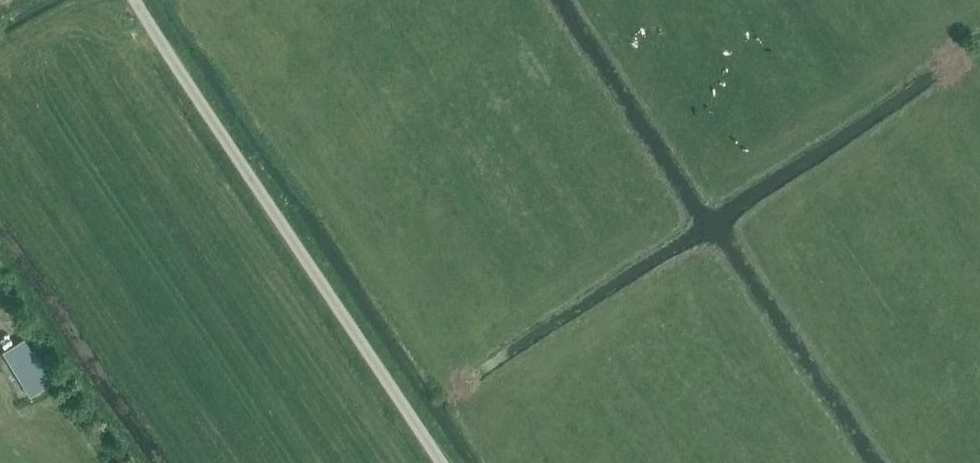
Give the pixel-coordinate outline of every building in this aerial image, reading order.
[(26,338),(6,350),(32,393),(52,381),(26,338)]
